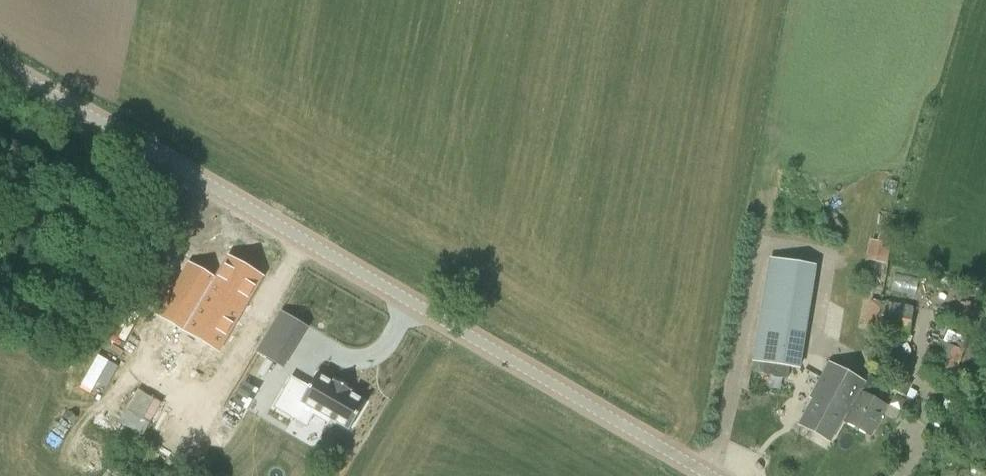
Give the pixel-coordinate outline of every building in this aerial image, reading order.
[(886,264),(891,244),(872,240),(867,259),(886,264)] [(190,262),(174,289),(200,304),(208,291),(241,310),(245,304),(261,276),(228,257),(216,278),(190,262)] [(799,369),(816,266),(769,258),(752,361),(753,361),(751,372),(788,378),(789,367),(799,369)] [(174,289),(159,315),(218,350),(241,310),(208,291),(200,304),(174,289)] [(876,330),(908,335),(912,306),(908,306),(908,305),(894,303),(894,304),(880,302),(876,330)] [(953,373),(966,339),(947,332),(934,366),(953,373)] [(269,335),(261,348),(278,358),(286,345),(269,335)] [(81,384),(92,390),(108,359),(97,353),(81,384)] [(865,383),(865,382),(829,362),(809,397),(812,399),(798,424),(830,441),(842,421),(844,422),(845,418),(859,391),(860,392),(865,383)] [(293,371),(276,400),(294,412),(304,396),(316,403),(314,408),(330,418),(333,413),(352,425),(367,399),(350,388),(352,385),(337,375),(335,379),(318,369),(310,382),(293,371)] [(845,418),(844,422),(869,436),(886,405),(877,400),(886,385),(870,376),(866,382),(865,382),(865,383),(860,392),(859,391),(845,418)]
